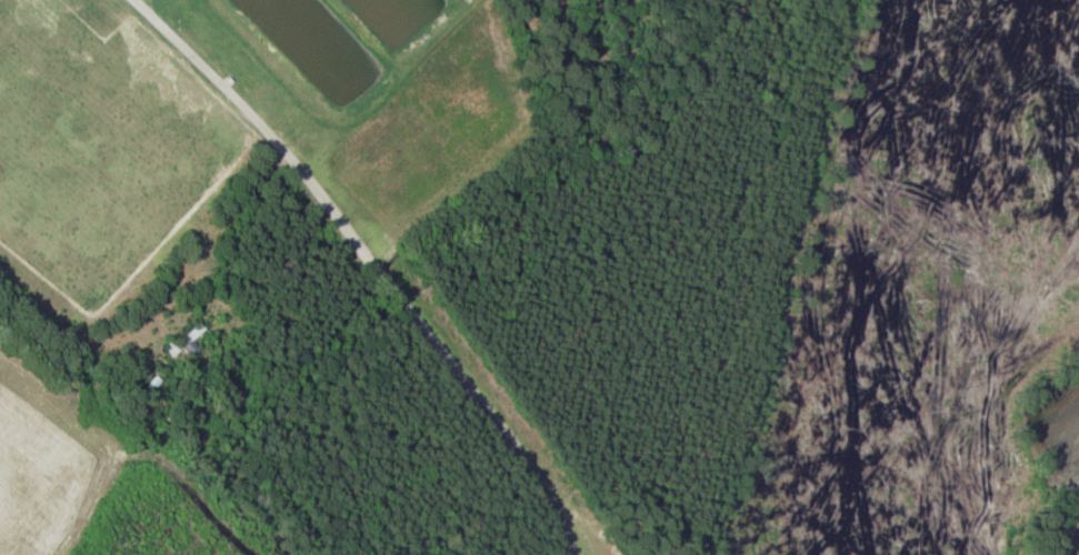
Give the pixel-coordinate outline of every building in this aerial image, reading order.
[(182,347),(193,356),(197,351),(190,345),(205,329),(197,322),(171,352),(174,356),(182,347)]
